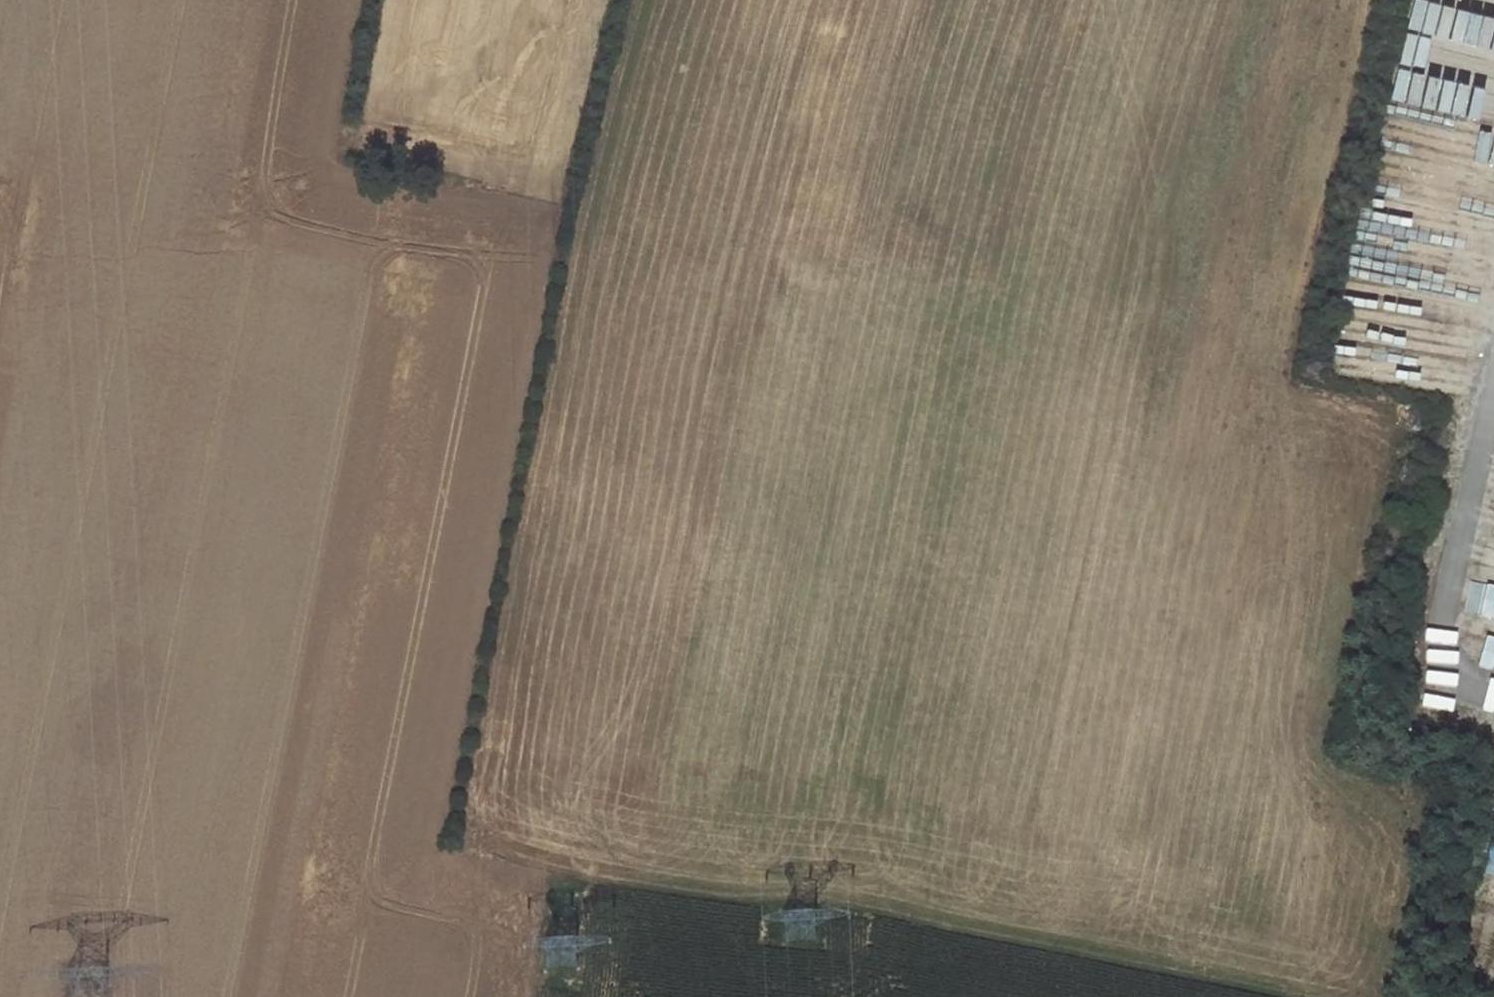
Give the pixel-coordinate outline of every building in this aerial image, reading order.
[(1478,595),(1493,598),(1493,565),(1485,563),(1478,595)]
